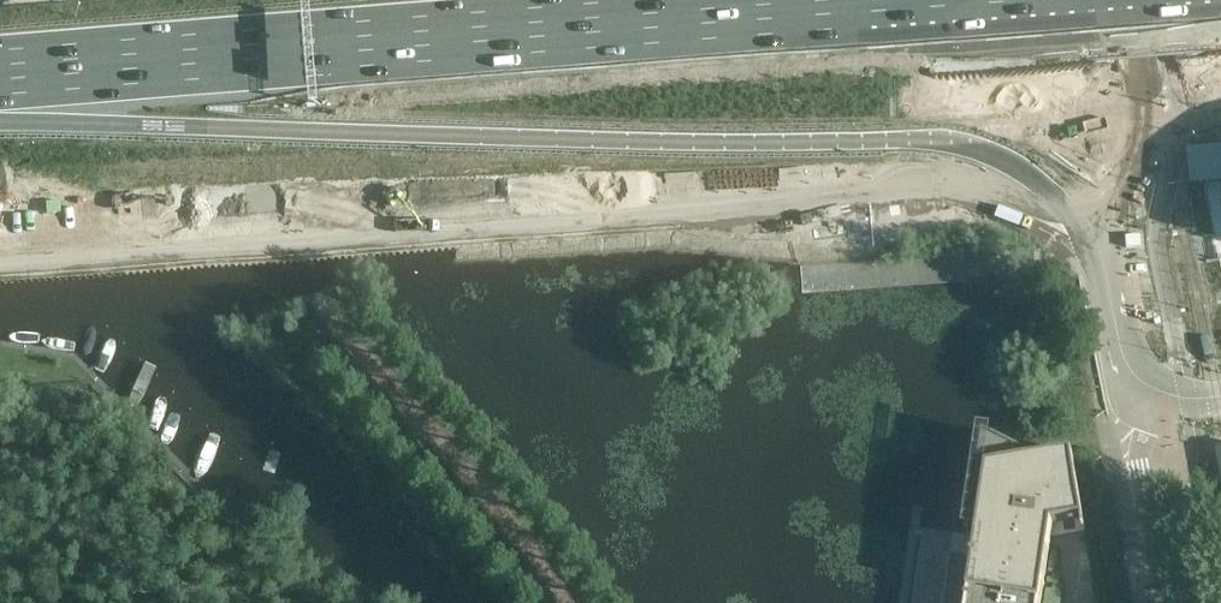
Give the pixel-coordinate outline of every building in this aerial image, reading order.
[(1053,523),(1082,518),(1084,530),(1086,529),(1073,452),(1017,461),(1018,452),(1022,454),(1023,452),(984,433),(968,536),(923,530),(912,602),(1041,602),(1053,523)]
